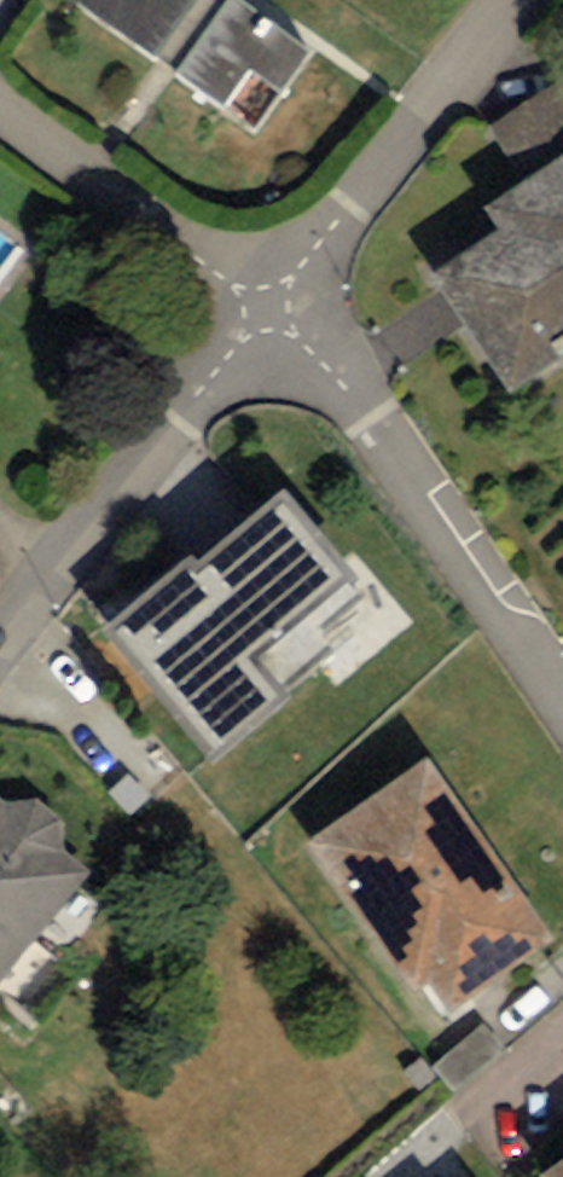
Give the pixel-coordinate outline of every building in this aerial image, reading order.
[(75,5),(248,135),(306,59),(228,0),(78,0),(75,5)] [(483,217),(500,243),(433,287),(510,405),(562,370),(562,165),(483,217)] [(183,569),(100,642),(214,772),(285,709),(252,671),(354,582),(286,504),(196,583),(183,569)] [(556,948),(425,770),(310,853),(378,945),(369,951),(411,1009),(424,999),(446,1029),(556,948)] [(38,808),(3,812),(64,862),(61,825),(38,808)] [(0,809),(0,991),(90,883),(64,862),(3,812),(0,809)]
